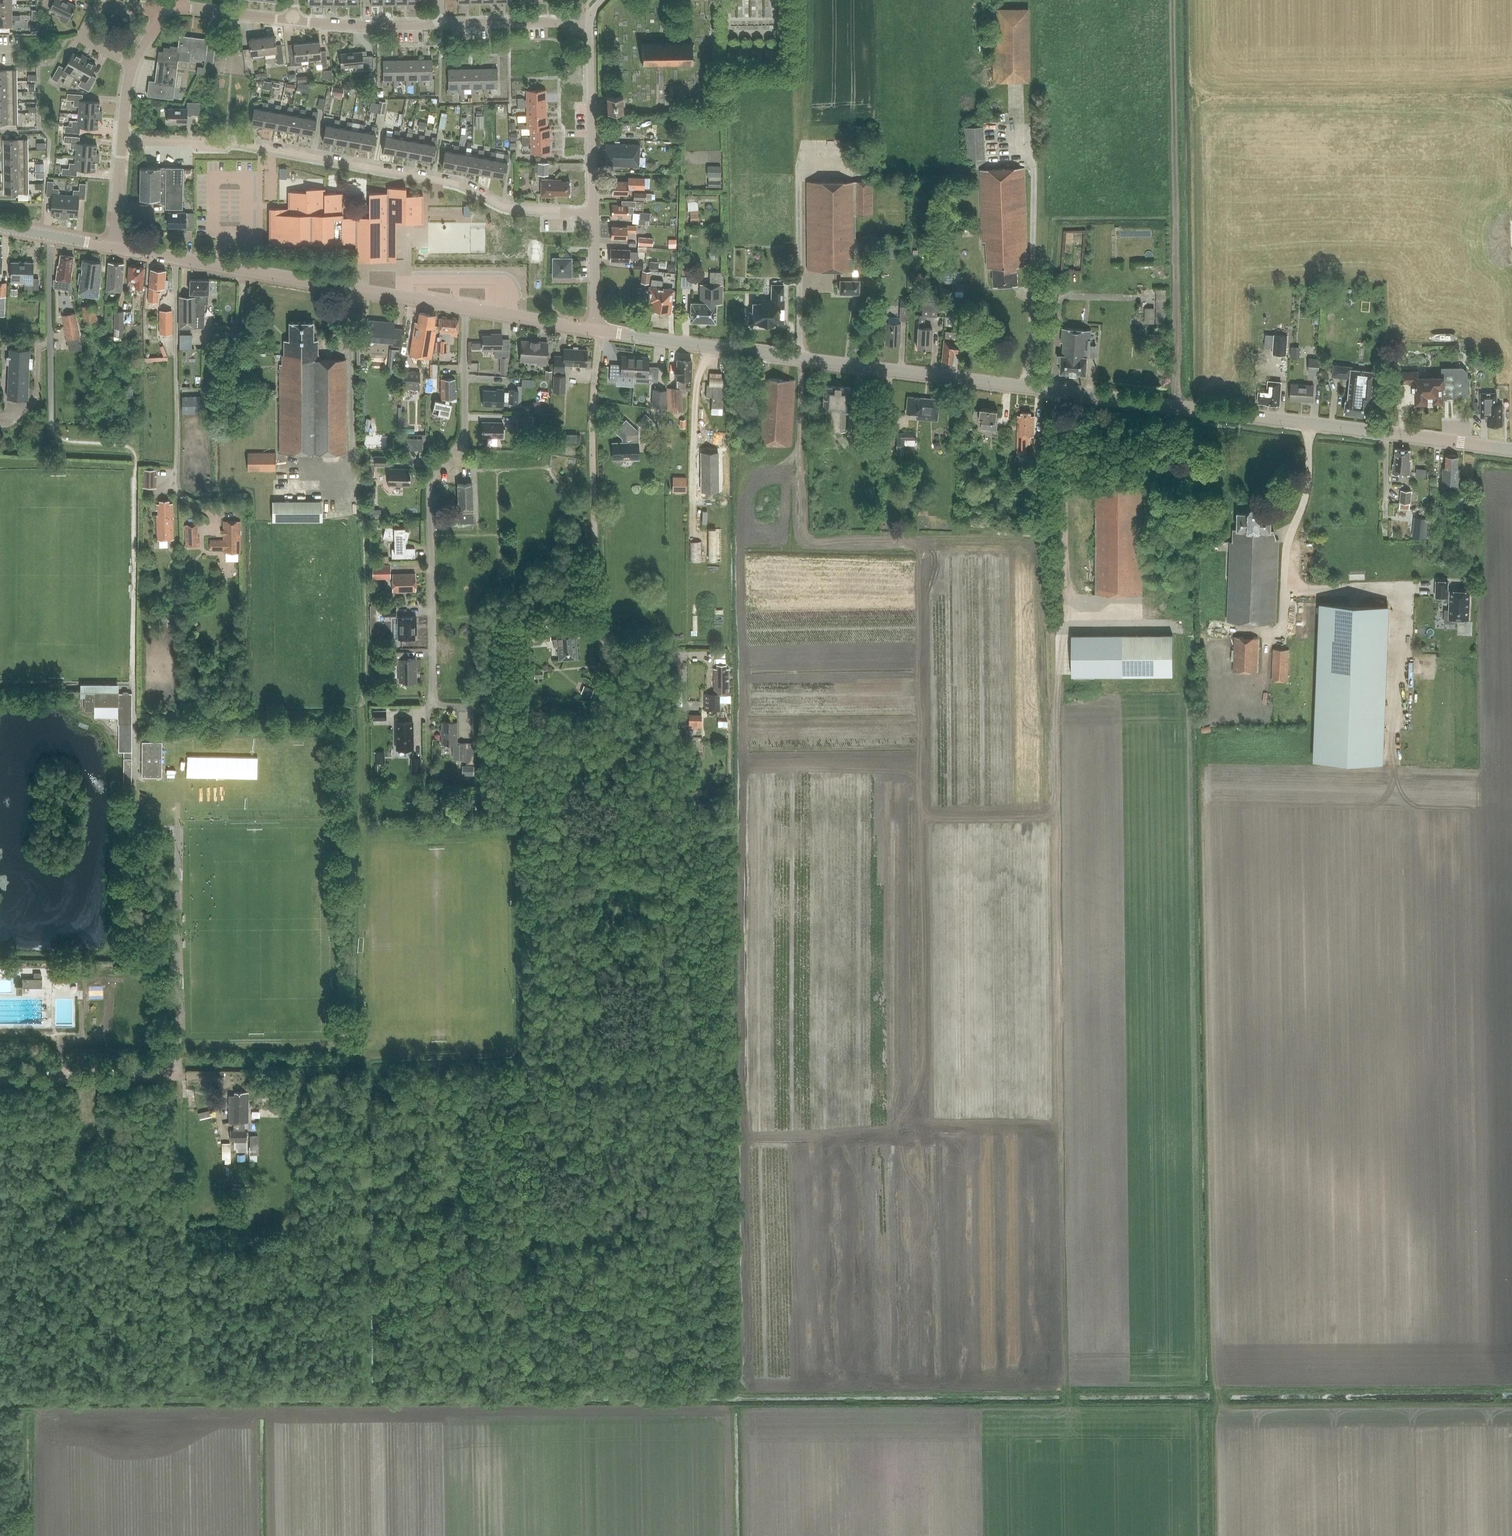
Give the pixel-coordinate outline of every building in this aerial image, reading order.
[(50,10),(62,15),(60,18),(61,21),(65,23),(67,22),(69,19),(71,17),(72,17),(74,13),(73,12),(76,6),(64,0),(55,0),(50,10)] [(12,15),(12,5),(0,5),(0,15),(12,15)] [(993,8),(993,82),(1030,82),(1030,8),(993,8)] [(12,15),(0,15),(0,27),(12,27),(12,20),(20,20),(20,16),(12,15)] [(177,64),(178,64),(178,60),(190,61),(191,53),(195,53),(194,58),(205,59),(206,60),(207,50),(208,40),(180,36),(179,46),(177,64)] [(263,37),(265,54),(277,52),(278,64),(284,63),(282,45),(277,45),(276,36),(263,37)] [(252,55),(265,54),(263,37),(250,39),(251,49),(244,50),(246,70),(254,69),(252,55)] [(308,43),(309,59),(316,59),(317,65),(322,64),(323,68),(328,67),(326,51),(322,51),(321,41),(308,43)] [(662,64),(696,64),(695,42),(642,43),(642,64),(656,64),(656,69),(662,69),(662,64)] [(303,60),(309,59),(308,43),(294,44),(295,54),(290,54),(292,66),(303,65),(303,60)] [(177,64),(179,46),(171,45),(170,47),(165,47),(164,51),(160,51),(158,61),(156,81),(150,81),(148,95),(173,99),(178,64),(177,64)] [(206,60),(205,59),(204,67),(198,66),(197,73),(211,74),(213,50),(207,50),(206,60)] [(367,70),(374,70),(374,56),(368,56),(367,51),(341,54),(342,68),(356,67),(356,71),(367,70)] [(59,65),(52,79),(58,82),(61,76),(66,78),(69,74),(75,77),(86,57),(84,59),(81,57),(83,55),(82,54),(81,57),(73,53),(65,68),(59,65)] [(86,57),(75,77),(81,81),(79,86),(89,91),(97,78),(91,75),(96,66),(89,62),(90,59),(88,61),(85,59),(86,57)] [(384,80),(382,80),(382,86),(388,86),(387,80),(395,80),(396,79),(396,60),(383,60),(384,80)] [(396,79),(395,80),(395,86),(400,86),(399,79),(407,79),(409,79),(408,60),(396,60),(396,79)] [(409,79),(407,79),(407,85),(412,85),(412,79),(419,79),(421,79),(421,60),(408,60),(409,79)] [(421,79),(419,79),(419,85),(424,85),(424,79),(433,79),(433,60),(421,60),(421,79)] [(38,79),(38,66),(29,66),(29,79),(38,79)] [(449,89),(448,89),(448,94),(453,94),(453,89),(460,89),(461,89),(461,69),(449,70),(449,89)] [(461,89),(460,89),(460,94),(465,94),(465,89),(472,88),(474,88),(473,69),(461,69),(461,89)] [(474,88),(472,88),(472,94),(477,94),(477,88),(484,88),(486,88),(486,69),(473,69),(474,88)] [(486,88),(484,88),(484,94),(489,94),(489,88),(498,88),(498,69),(486,69),(486,88)] [(0,70),(0,81),(17,81),(17,70),(0,70)] [(365,77),(368,84),(375,82),(373,74),(365,77)] [(0,81),(0,92),(17,92),(17,81),(0,81)] [(264,82),(262,89),(270,90),(271,83),(264,82)] [(333,87),(331,95),(343,97),(344,89),(333,87)] [(366,99),(367,89),(358,88),(357,98),(366,99)] [(523,98),(518,98),(518,103),(547,103),(547,90),(527,90),(527,100),(524,100),(523,98)] [(0,92),(0,103),(17,103),(17,92),(0,92)] [(608,109),(623,108),(623,92),(607,93),(608,109)] [(68,94),(68,100),(74,101),(74,106),(80,107),(79,114),(102,116),(102,115),(99,115),(100,111),(103,111),(100,111),(100,102),(83,101),(83,95),(68,94)] [(386,103),(380,101),(378,114),(384,115),(386,103)] [(188,102),(187,109),(188,109),(192,109),(192,115),(200,115),(200,103),(188,102)] [(255,108),(252,124),(265,126),(268,110),(269,103),(264,102),(263,110),(255,108)] [(0,103),(0,114),(17,114),(17,103),(0,103)] [(547,103),(518,103),(518,108),(523,108),(525,106),(527,106),(528,116),(547,115),(547,103)] [(268,110),(265,126),(277,128),(280,113),(282,105),(276,104),(275,112),(268,110)] [(280,113),(277,128),(290,131),(293,115),(294,108),(289,107),(288,114),(280,113)] [(167,117),(167,123),(188,124),(188,109),(187,109),(169,109),(169,117),(167,117)] [(293,115),(290,131),(302,133),(305,117),(307,110),(301,109),(300,116),(293,115)] [(305,117),(302,133),(315,135),(319,112),(314,111),(312,118),(305,117)] [(0,114),(0,125),(17,125),(17,114),(0,114)] [(66,126),(65,132),(81,133),(81,127),(99,129),(99,120),(102,120),(99,120),(99,116),(102,116),(79,114),(79,121),(73,121),(73,127),(66,126)] [(523,123),(519,123),(519,129),(531,128),(547,128),(547,127),(547,115),(528,116),(528,125),(525,125),(523,123)] [(327,125),(324,141),(336,143),(339,127),(340,120),(336,119),(334,127),(327,125)] [(420,121),(418,128),(426,129),(427,122),(420,121)] [(339,127),(336,143),(349,146),(352,130),(353,122),(348,122),(347,129),(339,127)] [(352,130),(349,146),(361,148),(364,132),(365,125),(361,124),(359,131),(352,130)] [(364,132),(361,148),(374,150),(378,127),(373,126),(372,133),(364,132)] [(985,158),(984,126),(964,127),(966,159),(985,158)] [(527,136),(523,136),(523,141),(551,140),(551,127),(547,127),(547,128),(531,128),(532,138),(529,138),(527,136)] [(658,139),(658,127),(647,127),(647,139),(658,139)] [(386,136),(383,152),(396,154),(399,138),(400,131),(395,130),(394,137),(386,136)] [(399,138),(396,154),(408,156),(411,140),(413,133),(408,132),(406,140),(399,138)] [(411,140),(408,156),(421,159),(424,143),(425,136),(420,135),(419,142),(411,140)] [(65,136),(65,143),(72,143),(71,149),(77,149),(76,157),(99,158),(96,158),(97,154),(100,154),(100,153),(97,153),(97,145),(80,144),(80,137),(65,136)] [(424,143),(421,159),(433,161),(438,138),(433,137),(431,144),(424,143)] [(28,139),(4,140),(4,151),(28,150),(28,139)] [(551,140),(523,141),(523,146),(528,146),(529,144),(532,144),(532,154),(551,153),(551,140)] [(639,166),(640,145),(621,144),(621,142),(616,141),(616,144),(606,143),(605,165),(639,166)] [(468,171),(471,156),(473,144),(468,143),(466,155),(458,153),(456,169),(468,171)] [(445,151),(442,166),(456,169),(458,153),(460,146),(455,145),(453,152),(445,151)] [(28,150),(4,151),(4,162),(28,161),(28,150)] [(471,156),(468,171),(480,173),(483,158),(485,151),(479,150),(478,157),(471,156)] [(483,158),(480,173),(493,176),(496,160),(497,153),(492,152),(491,159),(483,158)] [(496,160),(493,176),(505,178),(509,155),(504,154),(503,161),(496,160)] [(63,169),(62,175),(78,176),(78,170),(96,171),(96,163),(99,163),(99,162),(96,162),(96,158),(99,159),(99,158),(76,157),(76,164),(70,163),(70,169),(63,169)] [(28,161),(4,162),(4,172),(28,172),(28,161)] [(44,172),(44,163),(35,164),(35,172),(44,172)] [(539,167),(535,167),(535,173),(538,173),(538,176),(549,176),(549,164),(539,164),(539,167)] [(720,166),(707,165),(707,177),(720,177),(720,166)] [(183,209),(183,168),(141,167),(140,200),(166,200),(166,208),(183,209)] [(1024,255),(1028,255),(1025,169),(981,170),(983,243),(987,243),(988,269),(994,269),(994,287),(1019,286),(1018,268),(1025,268),(1024,255)] [(28,172),(4,172),(4,183),(28,183),(28,172)] [(613,181),(613,194),(628,194),(629,188),(644,189),(645,178),(628,177),(628,181),(613,181)] [(571,195),(571,182),(562,182),(562,179),(542,179),(542,196),(554,196),(556,195),(571,195)] [(48,181),(47,197),(53,197),(52,215),(60,215),(60,218),(61,215),(64,215),(64,218),(66,195),(59,195),(59,189),(54,189),(54,182),(48,181)] [(855,215),(873,215),(873,181),(808,182),(808,271),(841,271),(841,280),(840,280),(840,293),(859,293),(859,280),(853,280),(853,273),(854,273),(854,249),(855,249),(855,215)] [(28,183),(4,183),(4,194),(28,194),(28,183)] [(66,195),(64,218),(65,218),(65,216),(69,216),(69,219),(69,216),(78,216),(79,199),(85,199),(86,184),(80,184),(79,191),(74,190),(73,196),(66,195)] [(269,208),(269,243),(359,243),(359,250),(369,250),(369,261),(396,261),(396,223),(414,223),(414,215),(423,215),(423,195),(406,195),(406,188),(387,188),(387,193),(369,193),(369,217),(363,217),(363,219),(349,219),(349,217),(343,217),(343,193),(325,193),(325,189),(306,189),(306,192),(288,192),(288,208),(269,208)] [(612,205),(612,216),(628,217),(628,213),(633,213),(633,206),(636,206),(636,201),(622,200),(622,205),(612,205)] [(698,202),(688,202),(688,211),(698,210),(698,202)] [(691,225),(699,225),(698,210),(690,211),(691,225)] [(193,230),(194,213),(186,213),(186,212),(168,212),(168,227),(186,227),(186,230),(193,230)] [(651,224),(652,213),(640,212),(639,223),(651,224)] [(636,232),(636,226),(627,225),(627,227),(612,226),(611,238),(627,238),(627,231),(636,232)] [(653,246),(653,238),(639,238),(639,245),(653,246)] [(638,259),(638,252),(630,252),(630,249),(619,249),(619,250),(611,250),(611,252),(609,253),(609,257),(610,258),(610,260),(622,260),(622,261),(630,262),(630,259),(638,259)] [(572,277),(573,258),(571,258),(571,255),(566,252),(562,255),(562,258),(553,258),(553,277),(572,277)] [(53,279),(54,288),(72,291),(70,281),(74,257),(61,255),(59,266),(58,266),(56,280),(53,279)] [(98,282),(101,262),(84,260),(82,273),(80,273),(79,283),(81,284),(79,295),(98,298),(100,283),(98,282)] [(658,270),(658,262),(650,261),(649,269),(658,270)] [(122,292),(124,263),(109,262),(107,290),(122,292)] [(39,289),(39,279),(34,279),(34,263),(12,263),(12,282),(25,283),(25,289),(39,289)] [(143,290),(145,267),(129,266),(128,281),(137,282),(136,289),(143,290)] [(150,287),(149,302),(158,302),(159,288),(168,288),(169,280),(166,280),(167,271),(151,270),(150,287)] [(640,283),(649,284),(651,272),(642,270),(640,283)] [(940,271),(940,282),(956,283),(956,271),(940,271)] [(722,284),(723,284),(723,272),(710,272),(710,284),(722,285),(722,284)] [(669,312),(672,291),(661,289),(662,281),(652,279),(648,301),(651,302),(650,309),(669,312)] [(180,328),(200,328),(205,328),(205,315),(205,304),(208,304),(208,294),(210,294),(210,280),(190,280),(190,297),(180,297),(180,328)] [(956,283),(956,291),(964,291),(964,283),(956,283)] [(722,304),(722,285),(710,284),(701,284),(700,303),(691,302),(691,321),(716,322),(716,304),(722,304)] [(782,324),(784,285),(772,285),(771,301),(756,300),(755,314),(750,313),(749,323),(782,324)] [(1158,288),(1157,315),(1166,316),(1166,288),(1158,288)] [(919,329),(918,349),(933,350),(933,329),(926,329),(926,318),(936,318),(936,294),(928,294),(928,302),(924,302),(923,317),(920,317),(920,328),(919,329)] [(955,297),(954,317),(962,318),(963,297),(955,297)] [(84,322),(98,321),(97,317),(95,312),(94,305),(82,307),(84,322)] [(1145,308),(1145,323),(1154,323),(1155,308),(1145,308)] [(124,312),(124,311),(115,311),(114,336),(124,336),(124,325),(124,312)] [(161,334),(173,334),(173,311),(161,312),(161,334)] [(71,324),(64,326),(67,340),(80,337),(75,313),(69,314),(71,324)] [(416,322),(410,355),(431,359),(437,326),(435,325),(436,316),(420,313),(418,322),(416,322)] [(440,318),(440,331),(440,337),(438,337),(437,342),(436,342),(435,352),(447,352),(447,341),(450,341),(450,336),(458,336),(458,332),(459,332),(460,319),(440,318)] [(369,320),(367,340),(392,342),(392,345),(401,346),(402,329),(394,328),(395,323),(369,320)] [(283,364),(280,364),(280,453),(347,453),(346,360),(321,360),(318,354),(318,340),(314,340),(314,322),(290,322),(290,340),(285,340),(285,354),(283,354),(283,364)] [(887,324),(886,345),(900,346),(901,324),(887,324)] [(1060,357),(1059,363),(1062,363),(1062,374),(1087,376),(1088,359),(1089,359),(1090,356),(1098,356),(1098,345),(1090,344),(1091,331),(1063,329),(1062,343),(1064,343),(1063,356),(1060,357)] [(957,352),(959,333),(946,332),(943,360),(952,361),(953,352),(957,352)] [(483,336),(483,351),(495,351),(495,358),(500,358),(509,358),(510,340),(502,340),(502,334),(496,334),(496,336),(483,336)] [(1275,335),(1273,355),(1287,356),(1289,336),(1275,335)] [(546,365),(547,342),(522,341),(521,361),(537,362),(537,364),(546,365)] [(163,356),(147,357),(147,360),(167,360),(167,345),(163,345),(163,356)] [(1299,358),(1300,347),(1291,347),(1290,358),(1299,358)] [(31,350),(10,349),(10,357),(8,357),(7,364),(10,364),(8,399),(29,400),(30,368),(32,368),(33,358),(30,358),(31,350)] [(564,349),(564,356),(554,356),(554,371),(564,372),(564,365),(586,366),(587,350),(564,349)] [(634,377),(635,357),(622,356),(622,367),(611,366),(610,381),(617,382),(617,376),(634,377)] [(635,357),(634,377),(652,378),(652,382),(659,382),(660,367),(649,367),(649,358),(635,357)] [(509,365),(509,358),(500,358),(500,375),(507,375),(507,365),(509,365)] [(691,379),(692,360),(677,359),(677,366),(674,366),(675,375),(677,375),(677,388),(672,388),(673,410),(683,410),(683,391),(686,391),(686,379),(691,379)] [(1319,372),(1319,361),(1310,360),(1310,372),(1319,372)] [(1372,404),(1375,373),(1352,371),(1352,369),(1334,367),(1333,379),(1351,380),(1349,402),(1346,401),(1345,414),(1366,416),(1367,404),(1372,404)] [(1468,396),(1468,372),(1463,368),(1442,368),(1442,379),(1418,379),(1418,373),(1402,373),(1402,384),(1413,383),(1413,389),(1417,388),(1418,405),(1420,405),(1420,406),(1426,406),(1426,405),(1428,404),(1428,402),(1444,402),(1444,399),(1456,399),(1456,396),(1468,396)] [(419,390),(420,371),(403,370),(402,389),(419,390)] [(566,394),(567,377),(554,376),(553,393),(566,394)] [(437,391),(437,377),(424,377),(424,391),(437,391)] [(523,386),(535,385),(535,377),(522,378),(523,386)] [(791,447),(796,381),(761,378),(756,445),(791,447)] [(456,390),(455,379),(442,379),(442,402),(435,400),(432,413),(449,417),(452,404),(450,403),(450,401),(457,401),(457,390),(456,390)] [(1280,406),(1281,383),(1269,382),(1268,391),(1260,390),(1258,405),(1280,406)] [(1314,402),(1315,387),(1292,385),(1291,400),(1314,402)] [(850,412),(851,388),(825,387),(824,412),(828,412),(827,430),(845,431),(846,412),(850,412)] [(518,403),(519,390),(510,390),(510,393),(504,392),(505,390),(497,389),(497,391),(484,390),(483,406),(504,407),(504,400),(509,401),(509,403),(518,403)] [(667,408),(668,391),(654,391),(653,407),(667,408)] [(1503,426),(1504,406),(1496,406),(1497,393),(1482,393),(1481,419),(1488,419),(1488,425),(1503,426)] [(184,413),(200,413),(200,396),(183,397),(184,413)] [(909,398),(907,414),(918,415),(918,420),(937,422),(940,401),(909,398)] [(975,412),(974,419),(983,420),(982,429),(998,431),(999,424),(997,424),(998,412),(981,410),(981,413),(975,412)] [(646,414),(637,423),(643,429),(652,420),(646,414)] [(1019,418),(1017,457),(1028,457),(1028,438),(1035,438),(1036,418),(1032,418),(1032,414),(1023,414),(1022,418),(1019,418)] [(532,430),(533,416),(517,415),(517,429),(532,430)] [(622,442),(612,443),(613,460),(614,460),(614,461),(615,462),(615,463),(616,464),(618,464),(619,464),(620,464),(622,463),(623,462),(623,459),(630,459),(631,460),(639,460),(638,443),(639,442),(639,431),(626,419),(624,421),(619,427),(628,435),(628,442),(622,442)] [(503,437),(503,422),(483,422),(483,437),(503,437)] [(862,432),(861,440),(866,441),(866,444),(872,444),(873,433),(862,432)] [(915,445),(915,433),(897,433),(896,454),(903,454),(903,445),(915,445)] [(565,442),(577,442),(577,434),(565,434),(565,442)] [(404,449),(422,449),(422,437),(404,437),(404,449)] [(653,445),(660,450),(666,443),(659,437),(653,445)] [(1033,471),(1044,471),(1044,444),(1033,444),(1033,471)] [(1410,477),(1411,464),(1410,462),(1411,453),(1396,451),(1395,466),(1394,467),(1393,476),(1410,477)] [(248,471),(276,470),(276,452),(248,452),(248,471)] [(701,453),(702,484),(719,484),(718,453),(701,453)] [(392,467),(393,457),(375,456),(375,457),(370,457),(370,465),(375,465),(375,466),(392,467)] [(1461,491),(1462,473),(1460,472),(1461,461),(1459,461),(1456,458),(1451,458),(1447,460),(1447,471),(1444,471),(1443,490),(1461,491)] [(1418,467),(1417,475),(1426,476),(1427,468),(1418,467)] [(388,485),(409,486),(410,469),(389,468),(388,485)] [(157,488),(157,476),(155,476),(155,470),(144,469),(143,487),(157,488)] [(459,509),(474,509),(473,483),(457,483),(459,509)] [(673,483),(672,493),(686,493),(687,483),(673,483)] [(1096,519),(1096,597),(1144,597),(1143,489),(1140,489),(1140,485),(1098,486),(1098,495),(1096,495),(1096,519)] [(1411,503),(1412,491),(1401,490),(1400,502),(1399,508),(1409,509),(1410,503),(1411,503)] [(1465,497),(1454,497),(1453,510),(1464,510),(1465,497)] [(270,499),(270,520),(321,520),(321,499),(270,499)] [(158,540),(174,540),(173,504),(169,504),(169,501),(160,501),(160,504),(157,504),(158,540)] [(1275,626),(1279,542),(1276,542),(1273,534),(1270,534),(1271,518),(1260,517),(1258,510),(1252,510),(1250,517),(1239,516),(1238,532),(1234,532),(1233,545),(1231,545),(1228,624),(1275,626)] [(458,523),(474,522),(474,512),(457,513),(458,523)] [(1415,516),(1413,536),(1428,538),(1430,517),(1415,516)] [(224,553),(240,553),(240,521),(224,521),(224,540),(210,540),(210,550),(224,550),(224,553)] [(199,537),(198,537),(198,525),(185,525),(186,547),(200,547),(199,537)] [(406,549),(406,544),(408,533),(408,530),(397,530),(384,528),(382,539),(393,542),(394,550),(391,550),(391,559),(414,558),(414,549),(406,549)] [(1210,541),(1212,545),(1221,540),(1219,536),(1210,541)] [(373,579),(390,578),(390,564),(372,565),(373,579)] [(415,575),(392,576),(392,592),(396,592),(396,593),(402,593),(402,592),(415,591),(415,575)] [(1436,581),(1436,597),(1447,597),(1448,581),(1436,581)] [(1469,619),(1470,592),(1450,591),(1449,619),(1469,619)] [(1383,762),(1389,606),(1319,603),(1313,760),(1383,762)] [(382,609),(382,607),(372,607),(373,616),(382,616),(382,609)] [(179,629),(180,615),(172,614),(171,628),(173,628),(173,633),(177,634),(177,629),(179,629)] [(416,618),(400,618),(400,640),(415,640),(415,626),(416,626),(416,618)] [(1475,635),(1475,620),(1465,620),(1465,635),(1475,635)] [(529,631),(542,630),(541,623),(529,624),(529,631)] [(560,659),(577,658),(574,628),(558,629),(559,639),(554,639),(555,646),(559,646),(560,659)] [(530,641),(551,640),(550,629),(542,630),(529,631),(530,641)] [(1259,638),(1234,636),(1232,671),(1257,673),(1259,638)] [(1072,638),(1073,679),(1174,678),(1173,637),(1123,638),(1072,638)] [(1289,649),(1272,649),(1271,681),(1288,682),(1289,649)] [(405,660),(405,653),(392,653),(392,666),(401,665),(401,682),(416,682),(416,659),(405,660)] [(720,695),(730,695),(730,669),(727,669),(727,665),(717,665),(717,669),(714,669),(714,695),(705,695),(705,711),(720,711),(720,695)] [(119,752),(124,752),(124,786),(132,786),(132,758),(133,694),(119,693),(119,685),(81,685),(81,698),(86,698),(86,710),(96,710),(96,718),(119,718),(119,725),(119,752)] [(584,686),(580,694),(590,698),(594,690),(584,686)] [(374,721),(386,721),(386,711),(374,711),(374,721)] [(701,712),(689,712),(689,727),(701,727),(701,712)] [(718,721),(718,727),(723,727),(723,730),(730,730),(730,727),(728,727),(728,721),(718,721)] [(398,749),(415,749),(414,722),(398,722),(398,749)] [(442,745),(458,745),(458,722),(442,722),(442,745)] [(162,742),(143,742),(142,777),(162,777),(162,742)] [(413,773),(422,772),(422,759),(412,759),(413,773)] [(473,766),(465,766),(465,775),(473,775),(473,766)] [(42,987),(42,978),(22,978),(22,984),(16,984),(16,992),(22,992),(22,987),(42,987)] [(228,1095),(228,1123),(233,1123),(233,1129),(244,1129),(244,1123),(248,1123),(248,1092),(235,1092),(235,1095),(228,1095)] [(247,1152),(247,1131),(230,1131),(230,1141),(234,1141),(234,1149),(236,1149),(236,1152),(247,1152)] [(258,1145),(258,1135),(249,1135),(250,1154),(259,1154),(259,1145),(258,1145)] [(240,1189),(240,1198),(251,1198),(250,1188),(240,1189)]
